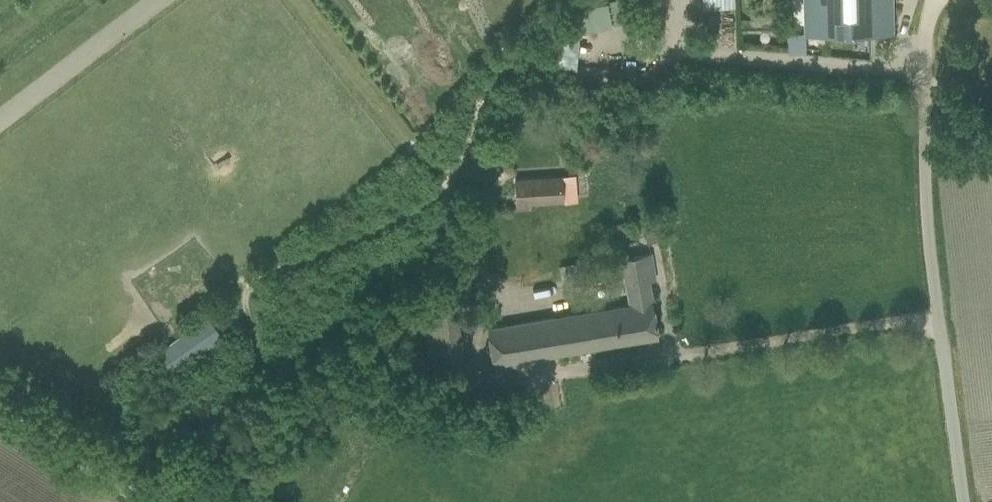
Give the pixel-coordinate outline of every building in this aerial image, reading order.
[(777,0),(751,0),(752,14),(778,13),(777,0)] [(804,33),(892,31),(891,0),(803,0),(804,33)] [(515,179),(517,208),(530,207),(529,202),(576,199),(574,175),(515,179)] [(648,243),(659,241),(656,221),(644,224),(648,243)] [(487,328),(491,349),(494,369),(548,360),(547,355),(658,337),(648,280),(655,279),(651,253),(622,258),(630,305),(487,328)] [(581,262),(560,266),(562,280),(583,276),(581,262)] [(422,316),(430,364),(464,358),(455,311),(422,316)] [(207,318),(158,352),(172,372),(221,338),(207,318)]
